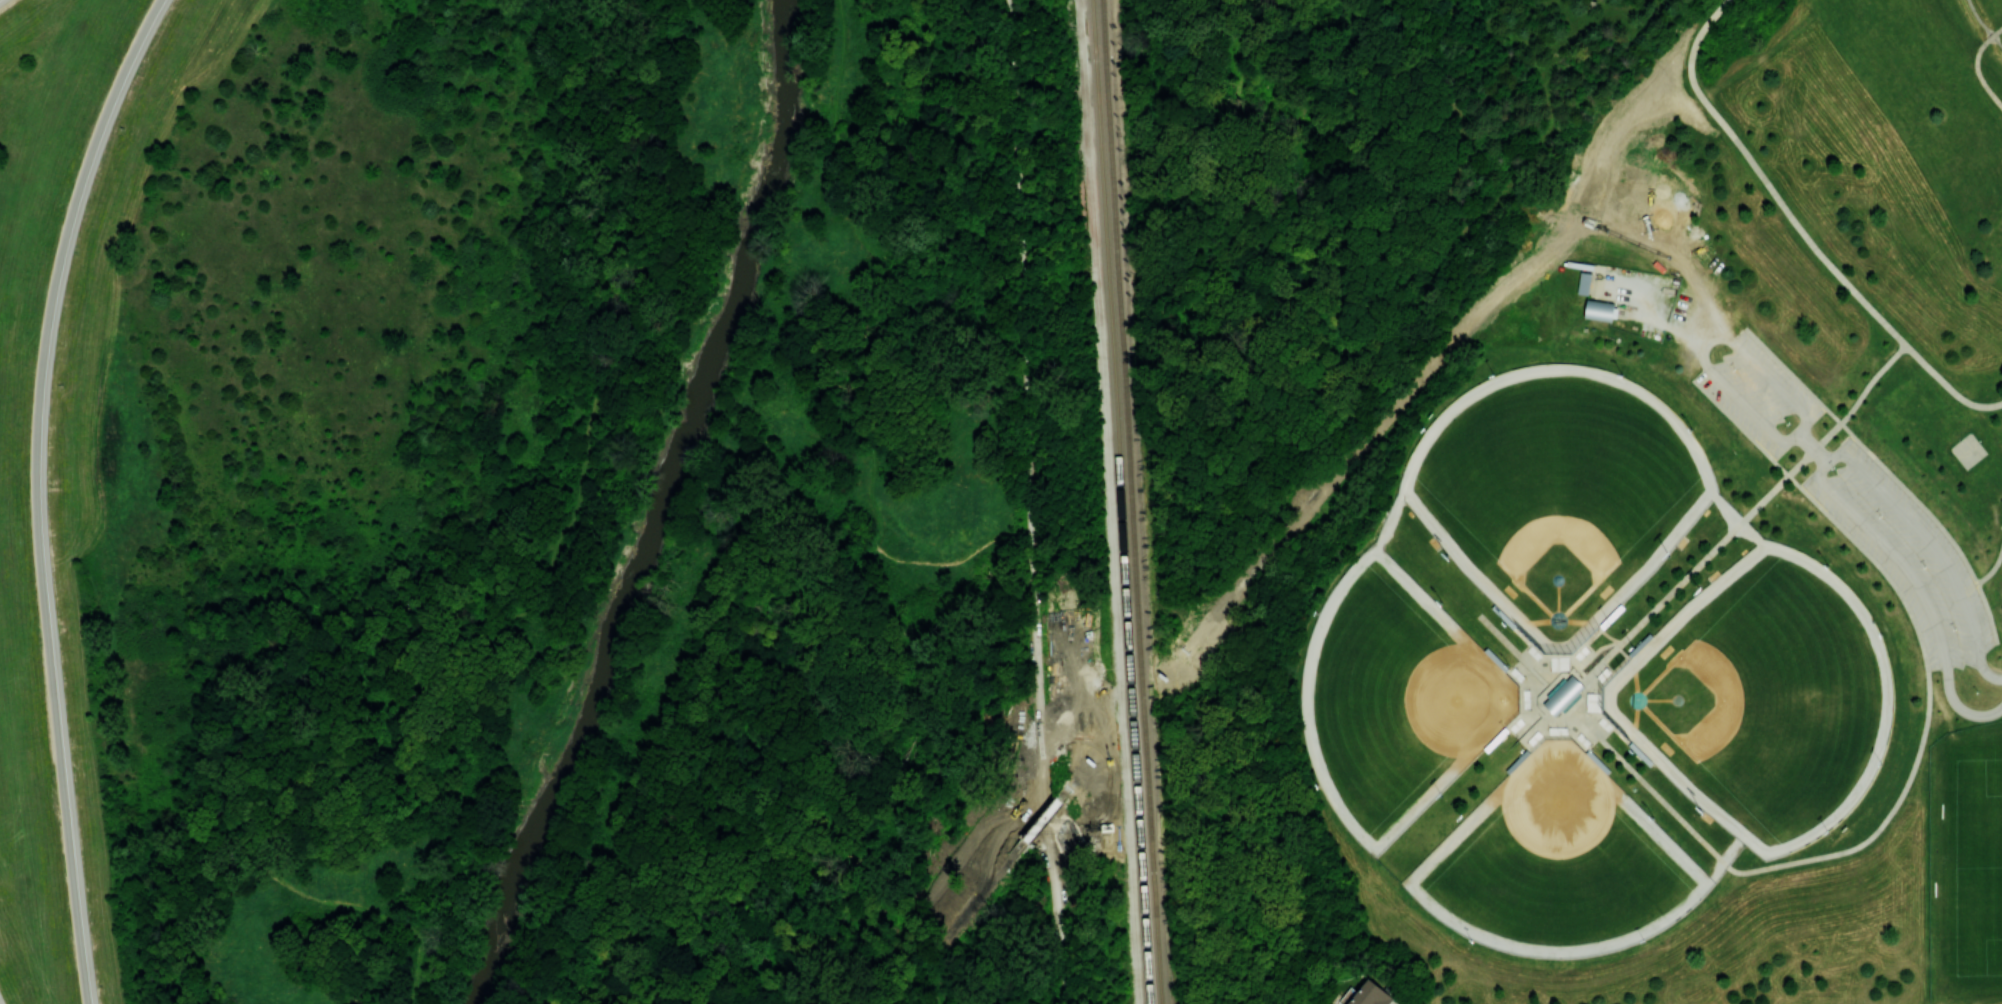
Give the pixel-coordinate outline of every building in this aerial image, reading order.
[(1614,303),(1587,299),(1584,317),(1611,321),(1614,303)] [(1543,703),(1555,716),(1585,687),(1573,675),(1543,703)] [(1393,998),(1369,977),(1345,1003),(1388,1003),(1393,998)]
